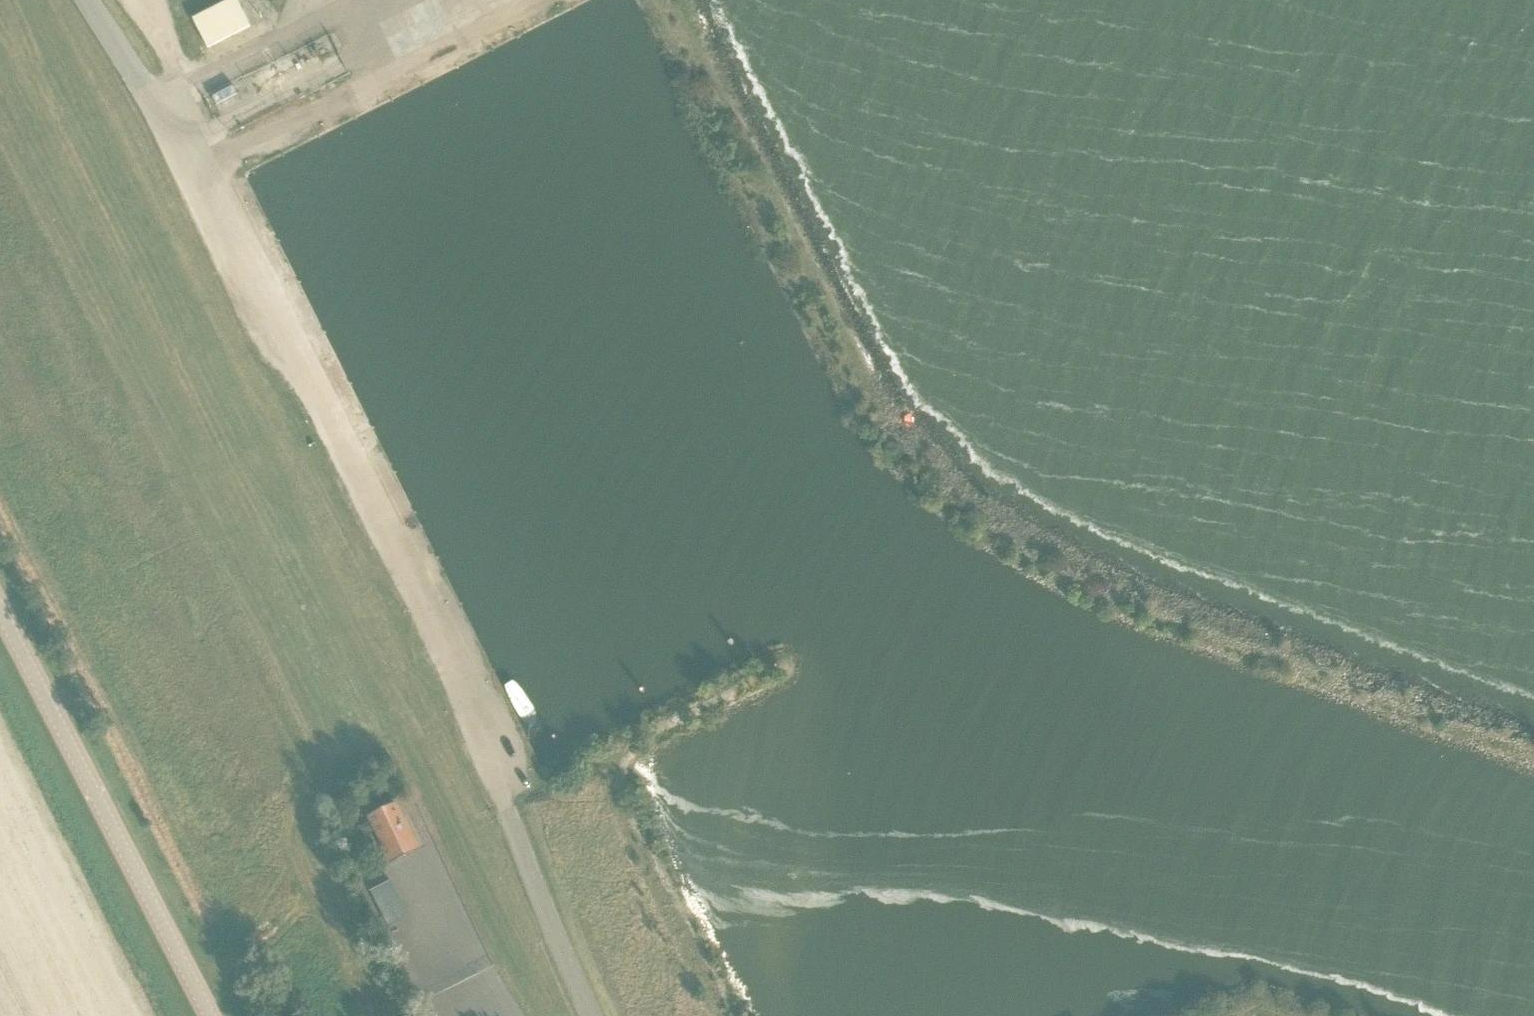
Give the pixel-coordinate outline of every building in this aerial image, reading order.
[(209,45),(249,26),(236,0),(227,0),(194,17),(209,45)] [(417,848),(398,807),(395,802),(368,815),(391,862),(417,848)]
